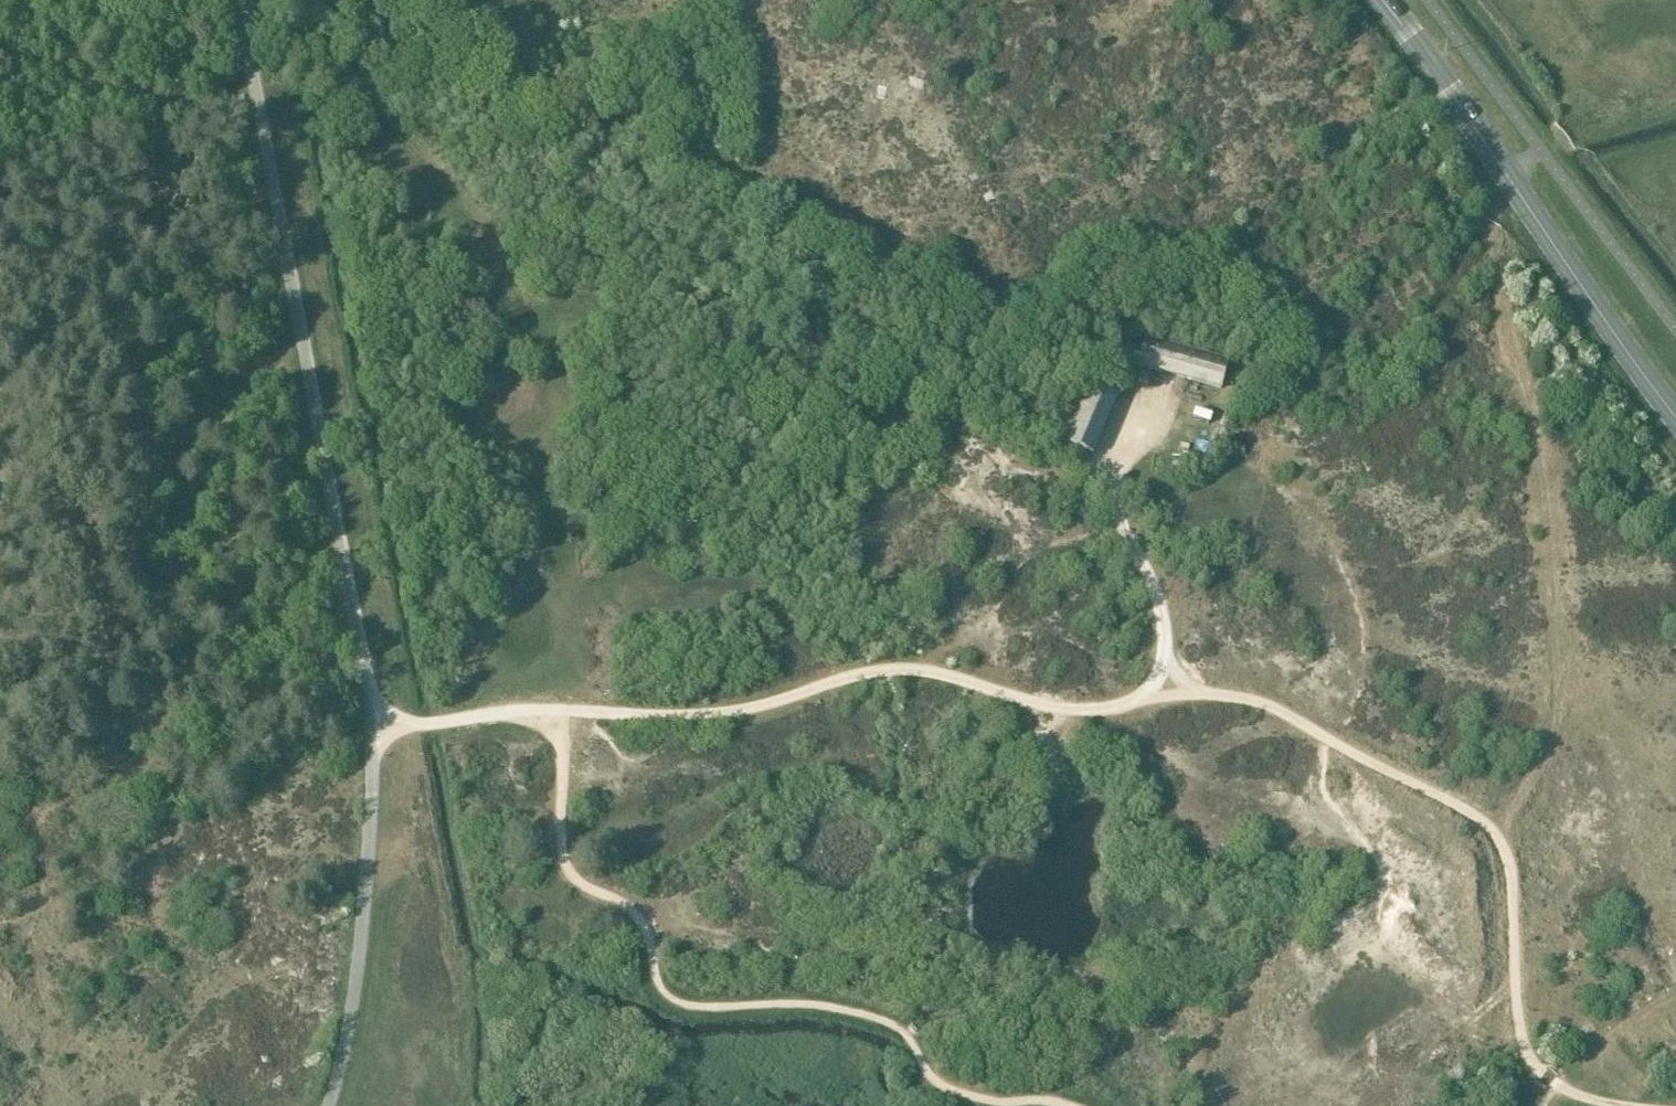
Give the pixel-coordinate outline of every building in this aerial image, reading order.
[(1146,339),(1139,367),(1222,390),(1230,361),(1146,339)] [(1087,382),(1063,443),(1093,454),(1119,396),(1087,382)]
